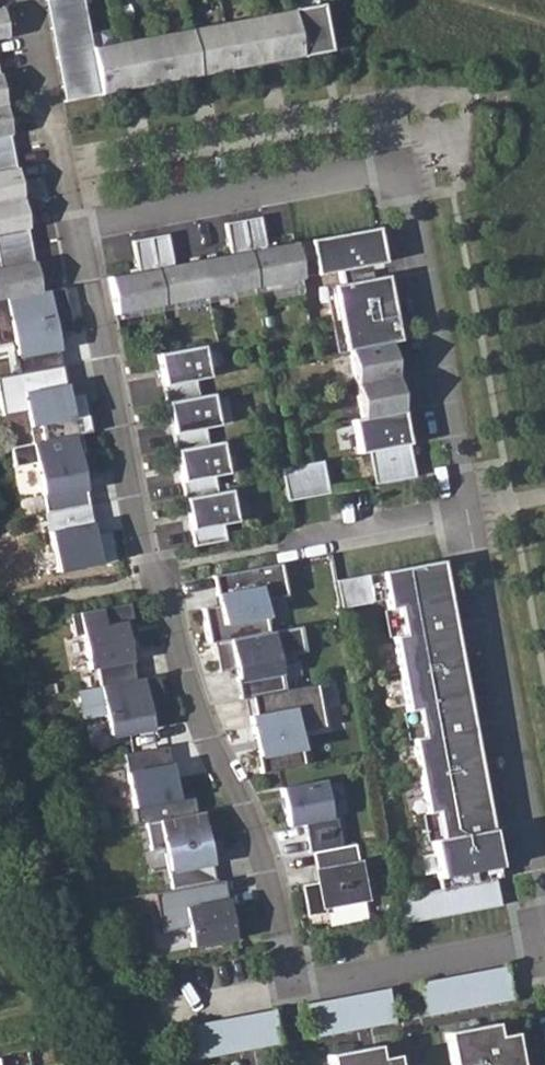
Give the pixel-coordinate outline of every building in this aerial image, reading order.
[(46,1),(66,101),(100,95),(100,94),(299,55),(299,56),(330,51),(321,4),(290,10),(290,11),(91,49),(82,0),(49,0),(46,1)] [(38,292),(0,89),(0,299),(38,292)] [(166,235),(131,241),(138,273),(108,279),(114,313),(301,278),(294,243),(265,249),(259,217),(224,223),(230,255),(173,266),(166,235)] [(377,227),(294,243),(301,278),(383,262),(377,227)] [(398,340),(386,276),(332,286),(344,351),(348,350),(361,418),(352,420),(358,454),(368,452),(374,485),(414,477),(388,342),(398,340)] [(0,299),(0,343),(9,341),(16,373),(0,376),(0,414),(34,407),(40,441),(9,447),(12,466),(33,462),(54,571),(113,560),(108,532),(92,535),(76,451),(80,450),(77,434),(89,432),(81,392),(64,395),(53,333),(69,330),(61,288),(38,292),(0,299)] [(157,354),(193,546),(225,540),(222,525),(235,522),(229,490),(216,493),(213,476),(226,474),(220,442),(207,444),(203,428),(216,426),(210,394),(197,396),(194,380),(207,378),(202,345),(171,351),(157,354)] [(321,461),(280,469),(286,501),(327,493),(321,461)] [(278,563),(211,576),(215,596),(222,595),(224,604),(201,608),(208,645),(213,644),(218,671),(233,668),(239,699),(260,695),(264,713),(247,716),(251,732),(260,730),(264,754),(256,756),(259,771),(303,763),(297,732),(323,727),(314,684),(282,690),(275,655),(302,650),(298,625),(265,632),(258,599),(284,594),(278,563)] [(438,879),(493,868),(485,831),(475,833),(470,806),(481,804),(466,729),(456,730),(451,705),(461,703),(447,627),(438,567),(381,577),(389,614),(397,611),(402,635),(393,637),(406,711),(416,710),(422,737),(412,739),(426,814),(435,812),(440,839),(431,841),(438,879)] [(369,572),(337,578),(342,606),(374,600),(369,572)] [(127,603),(68,614),(72,635),(81,634),(87,668),(95,666),(107,734),(150,726),(147,707),(163,704),(157,675),(133,679),(123,627),(131,626),(127,603)] [(166,746),(122,754),(132,807),(176,799),(166,746)] [(320,780),(278,787),(285,825),(301,822),(307,853),(324,850),(327,868),(311,871),(313,882),(298,885),(304,915),(323,912),(322,905),(362,898),(352,844),(338,847),(333,818),(327,819),(320,780)] [(201,811),(144,822),(149,849),(163,847),(171,889),(152,893),(159,932),(187,927),(190,945),(233,938),(222,879),(214,881),(201,811)] [(507,964),(421,980),(428,1014),(515,999),(507,964)] [(389,986),(308,1002),(315,1036),(396,1021),(389,986)] [(274,1008),(178,1026),(185,1060),(282,1041),(274,1008)] [(451,1064),(519,1064),(515,1048),(484,1055),(478,1026),(444,1032),(451,1064)] [(329,1064),(364,1064),(361,1048),(327,1054),(329,1064)]
